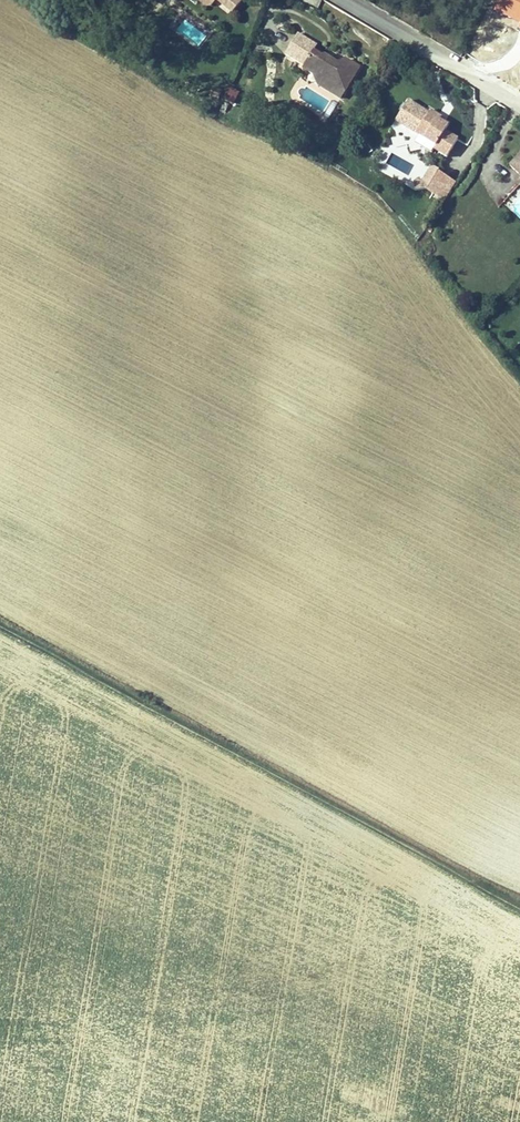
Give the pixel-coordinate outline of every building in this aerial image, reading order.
[(208,5),(208,9),(214,12),(218,12),(223,8),(239,19),(249,4),(244,0),(201,0),(208,5)] [(309,37),(295,57),(315,70),(313,73),(326,80),(327,73),(329,72),(335,78),(337,84),(350,78),(344,63),(336,59),(332,61),(324,56),(326,52),(328,48),(309,37)] [(336,59),(326,52),(324,56),(332,61),(336,59)] [(327,73),(326,80),(329,88),(337,84),(335,78),(329,72),(327,73)] [(445,124),(448,119),(441,115),(439,119),(418,109),(410,124),(423,130),(420,137),(446,151),(444,157),(457,164),(467,144),(456,137),(459,131),(455,129),(445,124)] [(457,124),(448,119),(445,124),(455,129),(457,124)] [(423,130),(410,124),(407,131),(420,137),(423,130)] [(429,164),(417,185),(444,200),(455,179),(429,164)]
